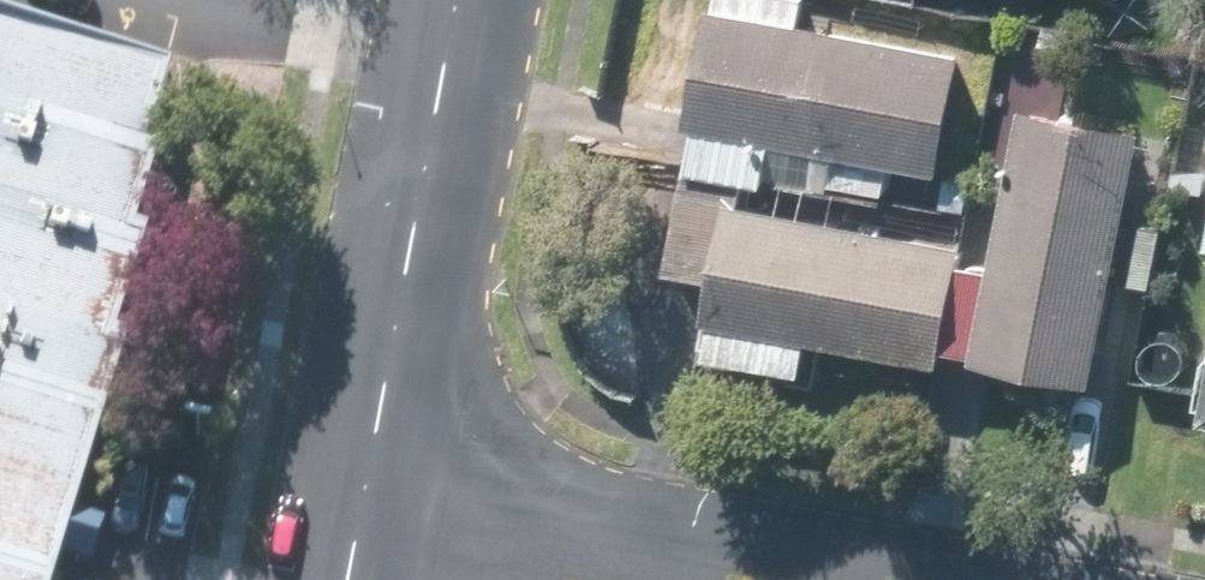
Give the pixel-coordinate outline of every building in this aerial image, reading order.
[(966,50),(712,5),(690,128),(695,128),(687,170),(769,185),(776,143),(944,173),(966,50)] [(183,78),(0,28),(0,579),(44,579),(183,78)] [(972,359),(1093,383),(1144,129),(1023,105),(991,266),(966,261),(948,349),(973,354),(972,359)] [(744,185),(686,174),(668,271),(714,279),(706,323),(944,365),(966,241),(741,201),(744,185)]
